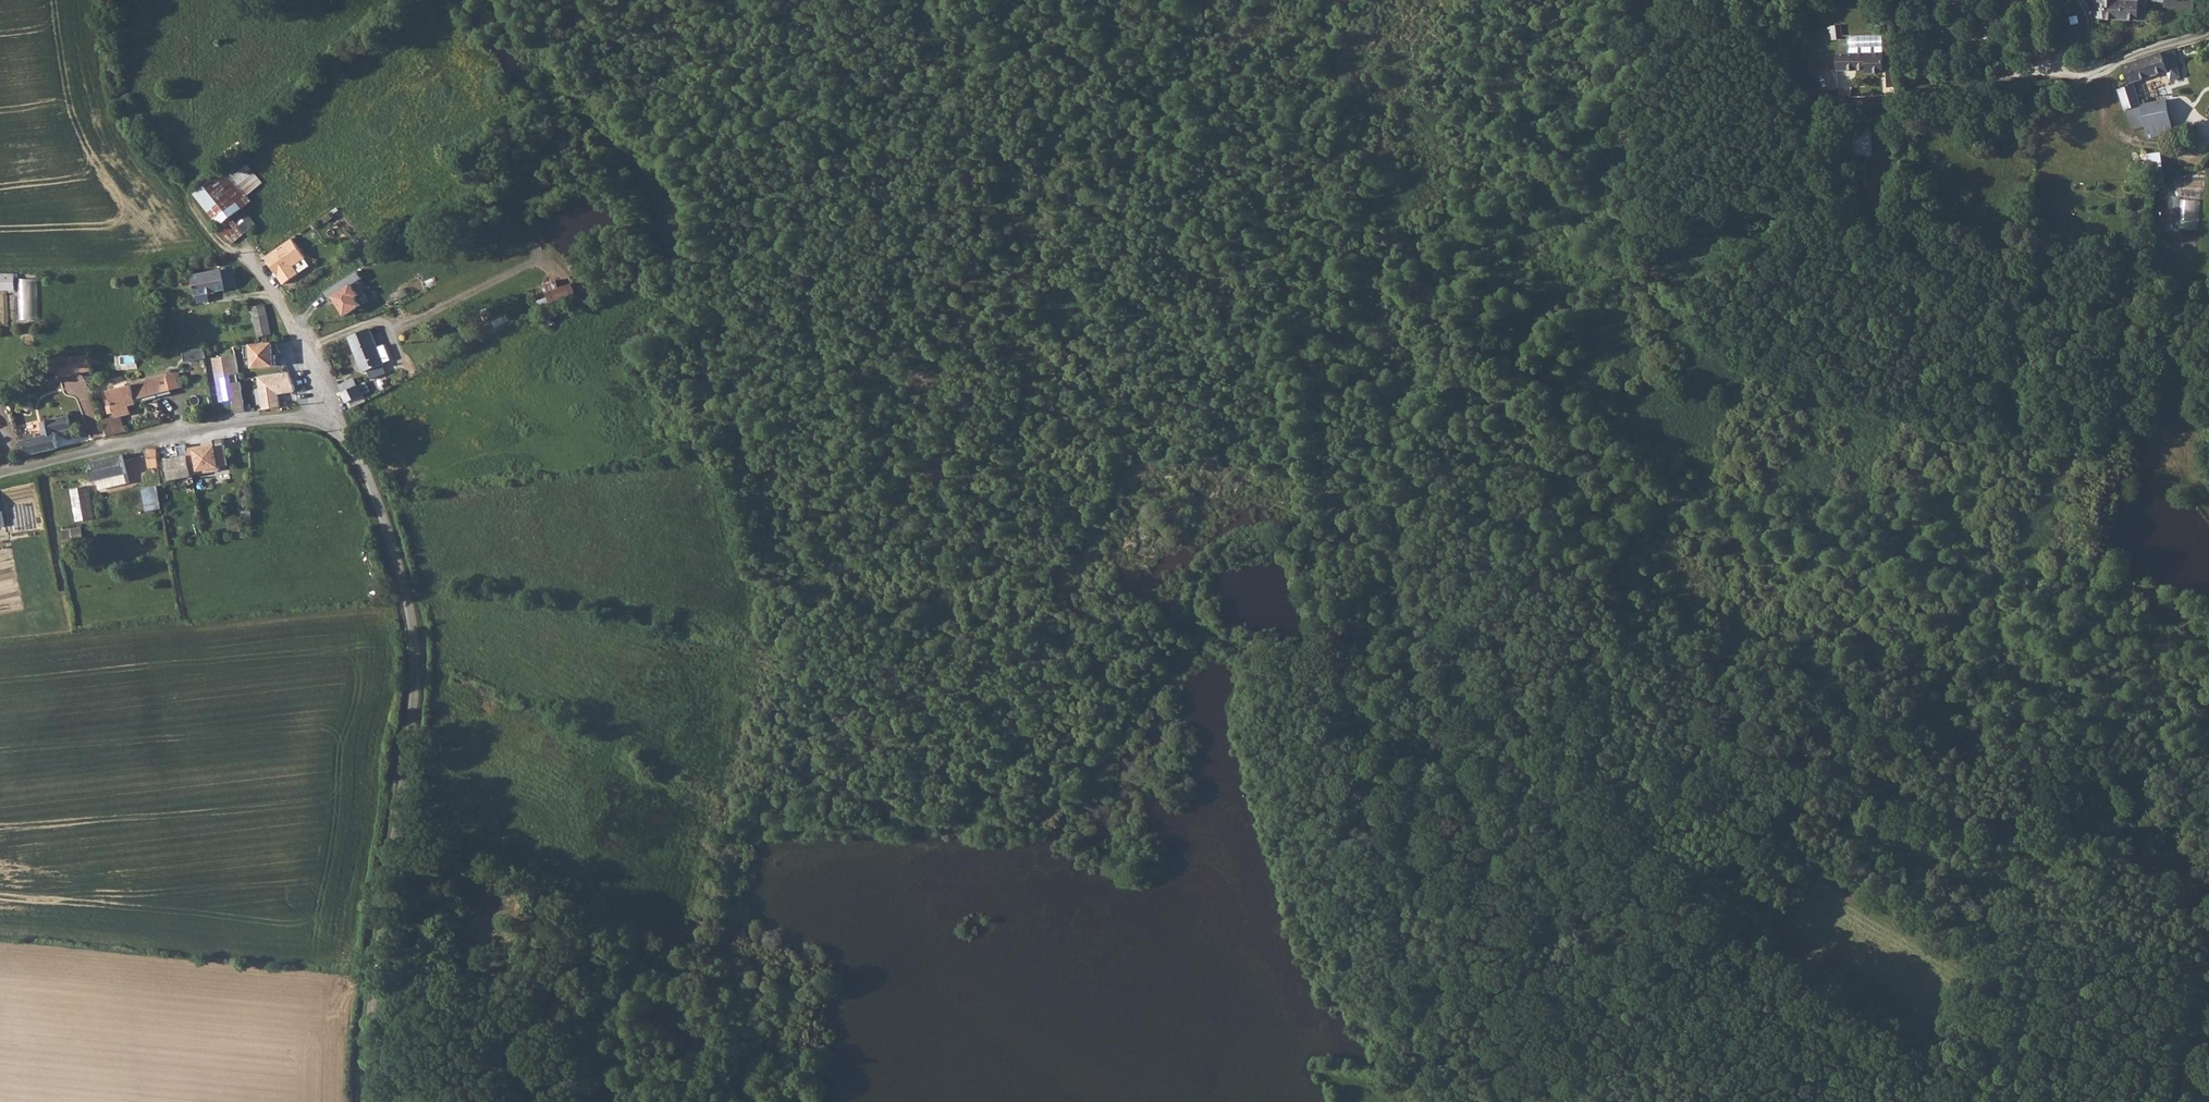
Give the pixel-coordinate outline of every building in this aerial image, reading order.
[(2095,4),(2095,18),(2103,18),(2102,28),(2104,28),(2145,28),(2145,26),(2152,27),(2154,20),(2154,9),(2149,9),(2149,1),(2131,0),(2095,0),(2095,4)] [(1841,24),(1833,26),(1834,36),(1843,35),(1841,24)] [(2181,65),(2176,48),(2123,64),(2129,82),(2132,81),(2167,69),(2171,80),(2181,76),(2178,66),(2181,65)] [(2099,50),(2090,52),(2091,67),(2103,63),(2099,50)] [(1857,71),(1866,71),(1866,74),(1883,74),(1883,80),(1887,80),(1887,87),(1889,87),(1894,87),(1894,71),(1892,70),(1891,67),(1892,67),(1892,57),(1886,57),(1885,51),(1863,53),(1856,54),(1838,56),(1839,72),(1857,71)] [(2090,52),(2073,57),(2077,71),(2091,67),(2090,52)] [(2142,108),(2132,81),(2129,82),(2116,87),(2125,111),(2142,108)] [(1874,125),(1856,124),(1856,154),(1874,154),(1874,125)] [(2163,152),(2146,153),(2147,171),(2164,170),(2163,152)] [(2181,198),(2179,260),(2197,260),(2199,199),(2181,198)] [(222,223),(218,228),(231,243),(245,232),(231,216),(222,223)] [(262,258),(281,285),(309,265),(290,239),(262,258)] [(232,267),(193,275),(197,295),(209,292),(237,286),(232,267)] [(17,291),(18,273),(0,272),(0,290),(17,291)] [(38,319),(39,279),(21,278),(20,319),(38,319)] [(361,297),(338,306),(344,322),(368,313),(361,297)] [(269,342),(267,334),(271,334),(265,304),(252,307),(259,343),(269,342)] [(384,363),(378,347),(371,329),(350,337),(364,373),(385,364),(384,363)] [(259,343),(242,344),(243,358),(248,358),(249,367),(270,366),(269,342),(259,343)] [(187,374),(206,373),(205,348),(186,349),(187,374)] [(238,373),(234,353),(210,357),(218,405),(228,404),(230,414),(244,412),(240,384),(229,386),(227,375),(238,373)] [(88,354),(66,355),(71,375),(92,369),(88,354)] [(293,392),(289,370),(256,376),(262,408),(278,405),(276,395),(293,392)] [(179,372),(168,375),(172,390),(183,387),(179,372)] [(105,419),(109,436),(126,432),(121,415),(131,412),(129,405),(137,403),(136,399),(158,394),(156,384),(159,383),(158,378),(109,391),(115,417),(105,419)] [(357,386),(342,393),(350,409),(356,407),(357,406),(354,400),(364,395),(359,385),(357,386)] [(25,456),(30,455),(59,448),(58,433),(58,432),(73,428),(70,416),(42,422),(45,436),(37,437),(36,433),(26,436),(27,440),(21,441),(25,456)] [(211,446),(157,447),(159,465),(204,465),(204,454),(211,454),(211,446)] [(157,447),(146,448),(147,456),(148,467),(159,465),(157,447)] [(123,453),(90,462),(95,480),(98,480),(127,472),(123,453)] [(166,468),(159,469),(161,484),(168,484),(166,468)] [(71,489),(77,521),(96,517),(90,485),(71,489)] [(146,504),(162,500),(159,485),(143,488),(146,504)] [(66,544),(86,542),(85,527),(65,528),(66,544)]
